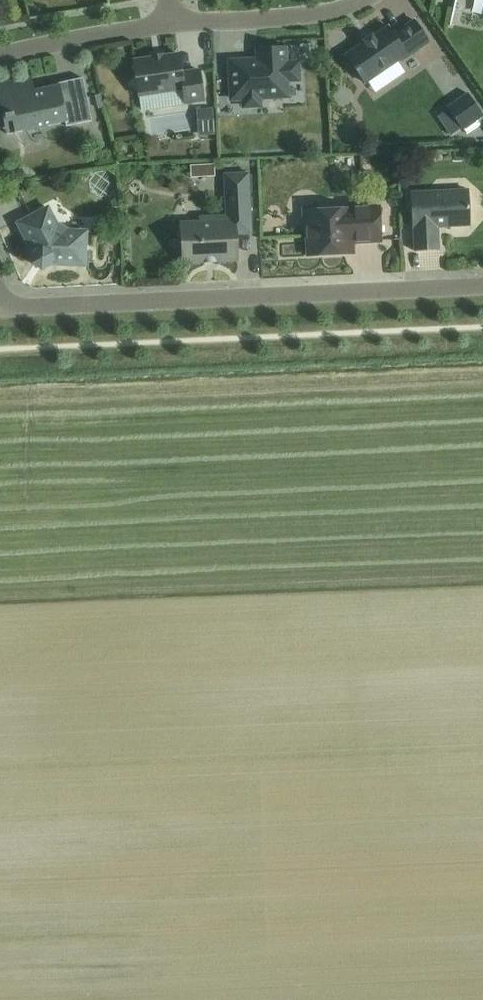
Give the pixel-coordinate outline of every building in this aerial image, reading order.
[(365,43),(346,56),(357,71),(356,74),(360,80),(363,81),(365,83),(406,55),(407,57),(429,41),(415,20),(394,35),(388,26),(373,37),(372,36),(364,41),(365,43)] [(283,81),(299,80),(298,63),(286,63),(285,49),(257,50),(258,60),(230,61),(231,93),(243,93),(244,107),(260,106),(260,98),(284,96),(283,81)] [(136,75),(129,84),(138,90),(139,95),(140,95),(142,109),(185,103),(204,100),(200,70),(182,73),(179,54),(163,56),(162,55),(152,56),(152,58),(134,61),(136,75)] [(92,121),(83,78),(57,83),(58,87),(34,92),(31,80),(0,87),(0,88),(5,87),(10,113),(5,115),(6,118),(13,117),(16,133),(65,122),(66,126),(92,121)] [(449,106),(465,129),(482,116),(482,115),(468,93),(449,106)] [(213,108),(199,109),(200,133),(214,132),(213,108)] [(180,223),(182,263),(239,260),(237,222),(251,221),(249,173),(235,174),(236,190),(225,190),(226,215),(199,216),(199,222),(180,223)] [(414,227),(416,251),(438,250),(436,225),(445,225),(445,226),(470,225),(469,191),(411,194),(412,228),(414,227)] [(307,223),(308,256),(353,254),(352,242),(382,241),(380,207),(319,209),(319,206),(309,207),(303,213),(303,223),(307,223)] [(84,266),(86,232),(68,231),(56,223),(48,208),(18,223),(34,253),(33,263),(42,269),(50,264),(84,266)]
